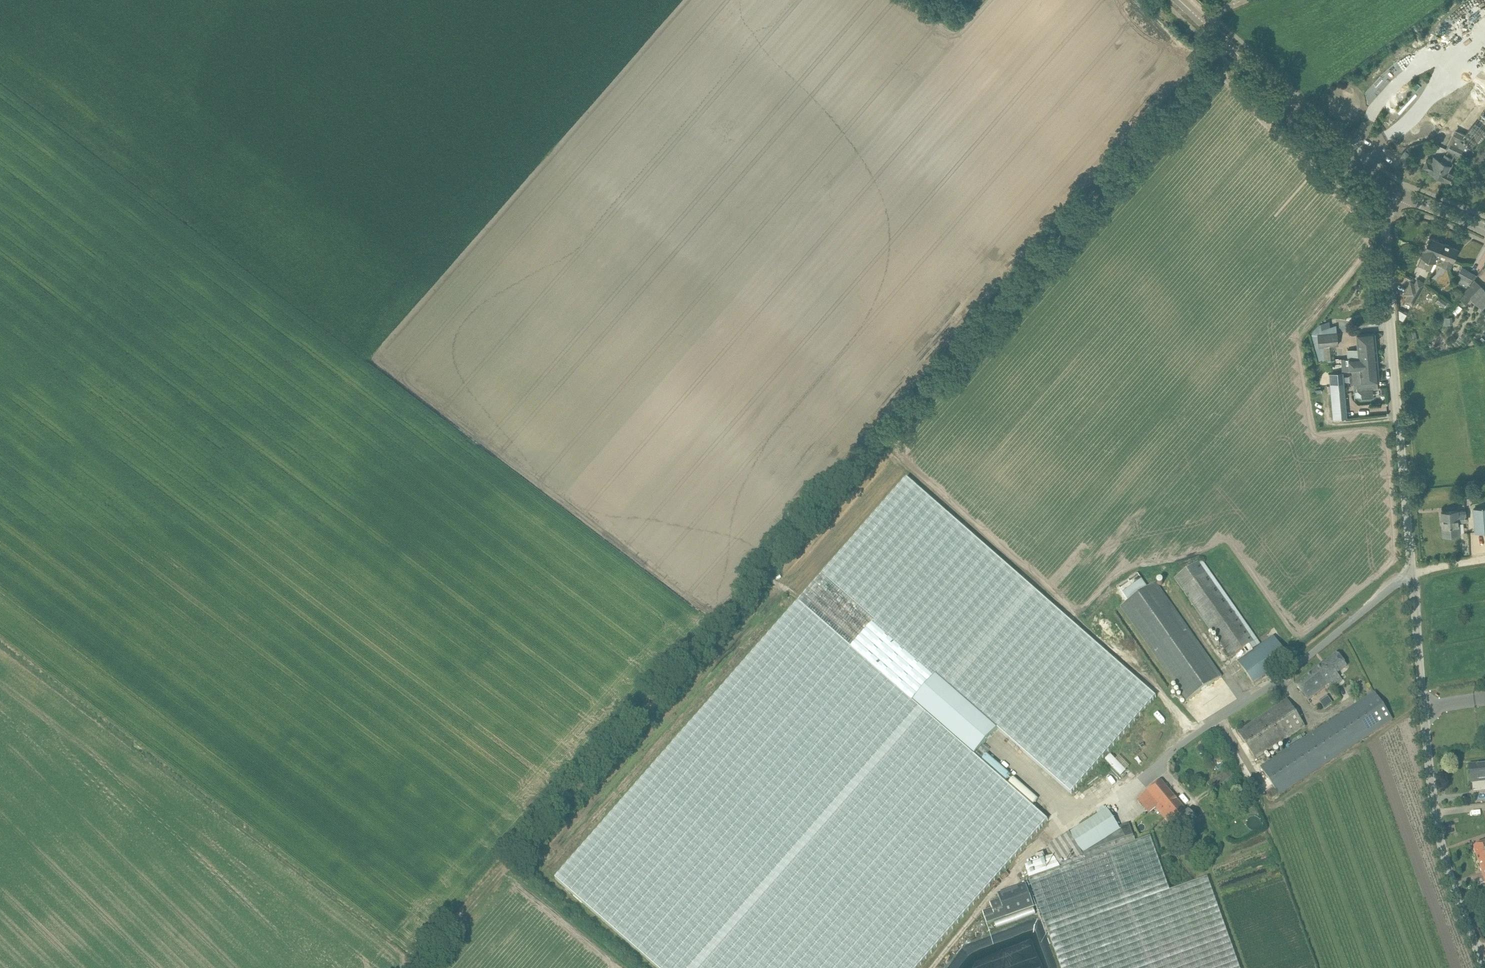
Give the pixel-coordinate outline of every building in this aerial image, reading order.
[(1484,103),(1484,62),(1480,58),(1460,83),(1484,103)] [(1475,97),(1469,92),(1466,96),(1464,95),(1443,120),(1455,130),(1476,105),(1472,101),(1475,97)] [(1475,122),(1465,134),(1456,131),(1447,150),(1448,150),(1455,153),(1460,156),(1462,152),(1463,153),(1462,155),(1468,158),(1484,137),(1484,130),(1475,122)] [(1410,154),(1406,150),(1402,154),(1406,158),(1410,154)] [(1455,153),(1448,150),(1446,155),(1445,154),(1442,161),(1434,157),(1428,170),(1438,176),(1437,178),(1449,183),(1450,179),(1452,180),(1455,173),(1450,170),(1453,163),(1451,162),(1452,158),(1455,153)] [(1444,243),(1429,237),(1422,257),(1436,263),(1444,243)] [(1459,249),(1444,243),(1436,263),(1450,268),(1453,261),(1454,261),(1459,249)] [(1462,267),(1457,275),(1455,280),(1467,286),(1469,282),(1470,283),(1475,274),(1462,267)] [(1425,283),(1417,278),(1414,283),(1411,281),(1404,293),(1408,296),(1405,301),(1413,305),(1425,283)] [(1465,292),(1460,298),(1466,304),(1471,298),(1483,309),(1484,307),(1484,289),(1475,279),(1465,292)] [(1439,297),(1436,303),(1442,306),(1445,307),(1448,302),(1439,297)] [(1337,333),(1311,335),(1318,360),(1331,360),(1330,345),(1338,345),(1337,333)] [(1348,352),(1349,358),(1377,355),(1375,333),(1357,335),(1358,350),(1348,352)] [(1352,370),(1378,367),(1377,355),(1349,358),(1350,369),(1352,368),(1352,370)] [(1378,367),(1352,370),(1354,390),(1378,388),(1377,380),(1379,380),(1378,367)] [(1347,417),(1344,383),(1343,372),(1330,374),(1334,418),(1347,417)] [(1048,820),(974,756),(997,730),(1070,793),(1156,697),(907,479),(556,879),(657,967),(918,967),(1048,820)] [(1474,509),(1476,532),(1484,532),(1484,508),(1474,509)] [(1466,510),(1452,511),(1442,512),(1444,535),(1460,534),(1459,521),(1467,521),(1466,510)] [(1201,559),(1175,578),(1225,649),(1222,651),(1226,657),(1227,656),(1229,659),(1246,647),(1249,652),(1253,650),(1261,644),(1201,559)] [(1186,701),(1221,677),(1156,582),(1148,587),(1140,576),(1121,589),(1129,601),(1120,607),(1186,701)] [(1289,658),(1274,636),(1239,661),(1254,684),(1289,658)] [(1347,666),(1337,653),(1322,665),(1321,664),(1295,684),(1308,701),(1329,684),(1332,688),(1342,680),(1337,673),(1347,666)] [(1279,794),(1384,725),(1392,719),(1375,693),(1269,763),(1266,758),(1263,760),(1265,765),(1261,768),(1279,794)] [(1323,708),(1332,703),(1327,696),(1319,701),(1323,708)] [(1288,700),(1238,733),(1256,760),(1306,727),(1288,700)] [(986,754),(983,759),(989,763),(992,759),(986,754)] [(1479,764),(1469,765),(1471,783),(1484,781),(1484,764),(1479,764)] [(1236,778),(1235,777),(1229,768),(1208,783),(1215,793),(1236,778)] [(1033,804),(1038,799),(1014,776),(1008,782),(1033,804)] [(1174,814),(1183,806),(1161,780),(1144,794),(1164,818),(1172,812),(1174,814)] [(1188,812),(1183,806),(1174,814),(1172,812),(1164,818),(1170,825),(1164,830),(1172,840),(1196,820),(1189,811),(1188,812)] [(1107,809),(1053,843),(1048,849),(1053,856),(1046,859),(1043,853),(1035,856),(1037,862),(1025,867),(1030,879),(1062,967),(1240,967),(1208,877),(1170,890),(1150,836),(1135,841),(1129,823),(1119,827),(1107,809)] [(1246,821),(1254,817),(1250,809),(1242,812),(1246,821)] [(1473,847),(1484,879),(1484,843),(1473,847)] [(983,913),(987,924),(1034,907),(1026,884),(998,895),(1000,900),(990,904),(992,909),(983,913)] [(995,923),(997,929),(1035,915),(1034,908),(995,923)]
